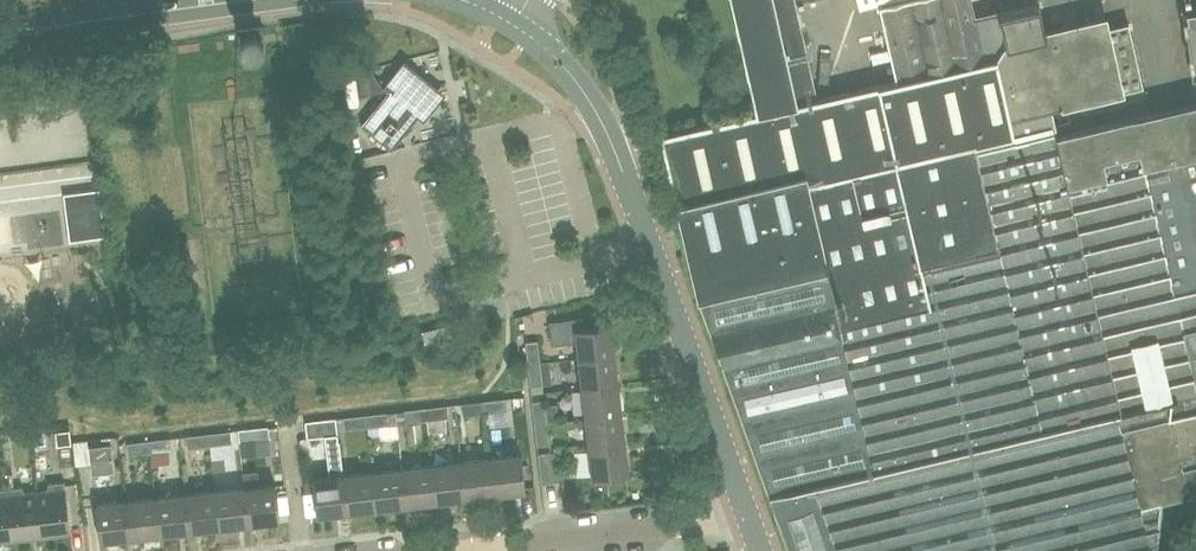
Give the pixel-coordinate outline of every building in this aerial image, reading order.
[(752,114),(660,135),(683,233),(697,293),(721,361),(790,550),(1155,550),(1160,509),(1139,513),(1116,410),(1120,409),(1055,136),(1048,107),(1142,86),(1127,23),(1106,28),(1103,18),(1044,31),(1037,2),(986,14),(972,17),(968,0),(898,0),(879,5),(896,81),(816,99),(795,1),(795,0),(726,0),(752,114)] [(1181,8),(1192,78),(1195,77),(1195,6),(1181,8)] [(241,55),(266,52),(263,27),(238,30),(241,55)] [(388,92),(361,125),(392,150),(419,117),(434,97),(404,72),(388,92)] [(1055,136),(1120,409),(1116,410),(1139,513),(1160,509),(1161,498),(1195,490),(1195,103),(1055,136)] [(577,358),(615,353),(611,323),(583,327),(582,317),(547,322),(550,345),(575,342),(577,358)] [(441,326),(430,329),(422,331),(425,343),(452,336),(449,324),(441,326)] [(527,364),(540,362),(538,341),(525,342),(527,363),(527,364)] [(580,388),(618,383),(615,353),(577,358),(580,388)] [(540,364),(540,362),(527,364),(531,394),(543,393),(543,385),(553,384),(550,363),(540,364)] [(584,418),(622,413),(618,383),(580,388),(584,418)] [(534,424),(547,423),(558,422),(556,404),(545,405),(543,393),(531,394),(534,424)] [(484,401),(486,413),(508,410),(506,398),(484,401)] [(463,416),(486,413),(484,401),(462,403),(463,416)] [(427,420),(449,417),(447,405),(426,408),(427,420)] [(405,423),(427,420),(426,408),(404,410),(405,423)] [(366,427),(388,424),(387,412),(365,415),(366,427)] [(588,448),(626,443),(622,413),(584,418),(588,448)] [(345,429),(366,427),(365,415),(343,417),(345,429)] [(337,434),(335,418),(305,422),(307,437),(337,434)] [(547,423),(534,424),(537,446),(549,444),(548,432),(547,423)] [(238,429),(240,442),(269,439),(268,426),(245,429),(238,429)] [(209,433),(210,446),(240,442),(238,429),(209,433)] [(210,446),(209,433),(185,436),(187,448),(207,446),(210,446)] [(349,513),(344,475),(343,475),(340,441),(339,441),(338,435),(325,436),(330,476),(313,478),(318,516),(349,513)] [(148,440),(150,453),(172,450),(170,438),(148,440)] [(128,455),(150,453),(148,440),(126,443),(128,455)] [(626,443),(588,448),(592,479),(630,474),(626,443)] [(221,475),(234,474),(232,444),(219,445),(221,475)] [(92,474),(114,472),(111,445),(88,448),(92,474)] [(541,485),(554,483),(551,467),(562,466),(560,451),(537,453),(541,485)] [(492,457),(496,495),(526,492),(522,453),(492,457)] [(467,499),(496,495),(492,457),(462,461),(467,499)] [(437,502),(467,499),(462,461),(432,464),(437,502)] [(407,506),(437,502),(432,464),(403,468),(407,506)] [(378,509),(407,506),(403,468),(373,471),(378,509)] [(245,486),(250,524),(280,520),(276,482),(259,484),(257,470),(244,472),(245,486)] [(349,513),(378,509),(373,471),(344,475),(349,513)] [(37,492),(42,535),(71,531),(66,488),(65,482),(49,484),(48,491),(37,492)] [(42,535),(37,492),(25,493),(23,486),(8,488),(13,538),(42,535)] [(220,527),(250,524),(245,486),(216,490),(220,527)] [(13,538),(8,488),(0,489),(0,539),(13,538)] [(191,531),(220,527),(216,490),(186,493),(191,531)] [(161,535),(191,531),(186,493),(156,497),(161,535)] [(131,538),(161,535),(156,497),(127,500),(131,538)] [(101,542),(131,538),(127,500),(96,504),(101,542)]
